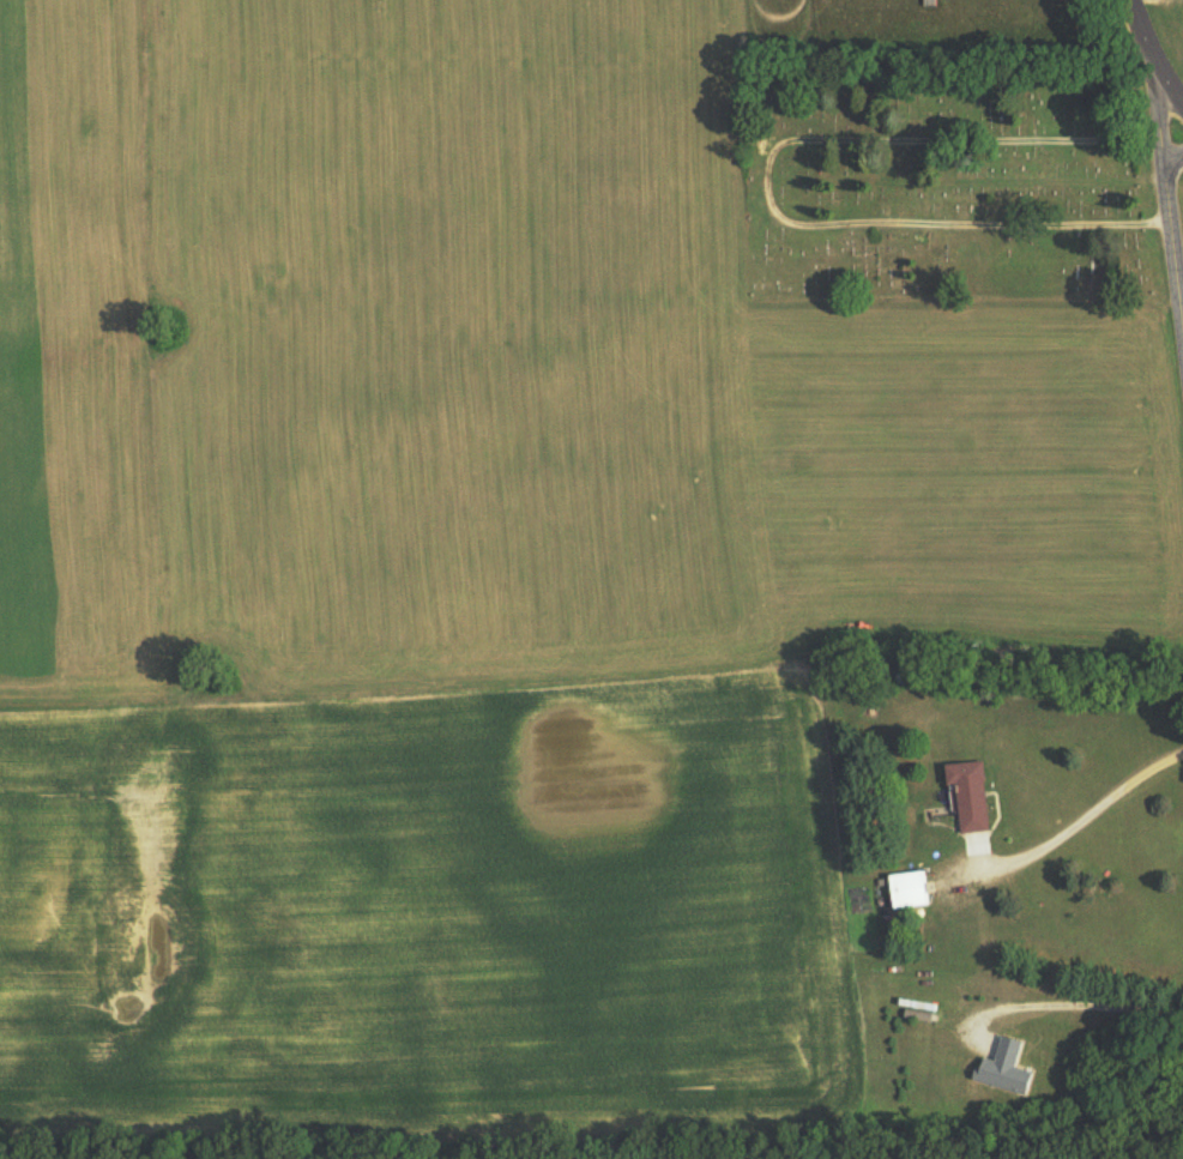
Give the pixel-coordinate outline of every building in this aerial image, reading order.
[(961,812),(962,834),(990,832),(986,762),(949,765),(951,813),(961,812)] [(896,910),(930,907),(927,872),(892,875),(896,910)]
